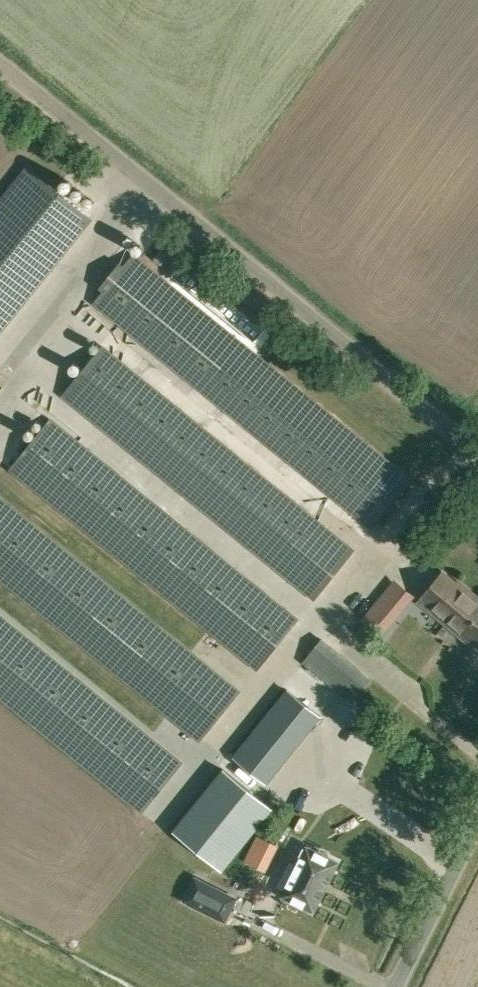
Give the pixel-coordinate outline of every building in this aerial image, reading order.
[(92,218),(27,166),(0,200),(0,332),(92,218)] [(410,479),(133,254),(94,302),(372,526),(410,479)] [(63,395),(315,597),(353,550),(101,348),(63,395)] [(258,668),(297,619),(50,419),(11,467),(258,668)] [(0,497),(0,577),(200,739),(239,691),(0,497)] [(473,644),(477,639),(477,598),(457,581),(456,583),(442,572),(419,600),(473,644)] [(411,596),(395,582),(384,596),(400,609),(411,596)] [(181,762),(0,616),(0,695),(142,810),(181,762)] [(303,660),(353,701),(371,679),(321,638),(303,660)] [(287,689),(233,756),(264,781),(318,714),(287,689)] [(218,774),(170,833),(220,874),(268,815),(218,774)] [(259,838),(255,847),(271,855),(276,846),(259,838)] [(339,862),(306,845),(281,895),(314,912),(339,862)] [(236,898),(196,878),(185,900),(225,920),(236,898)]
